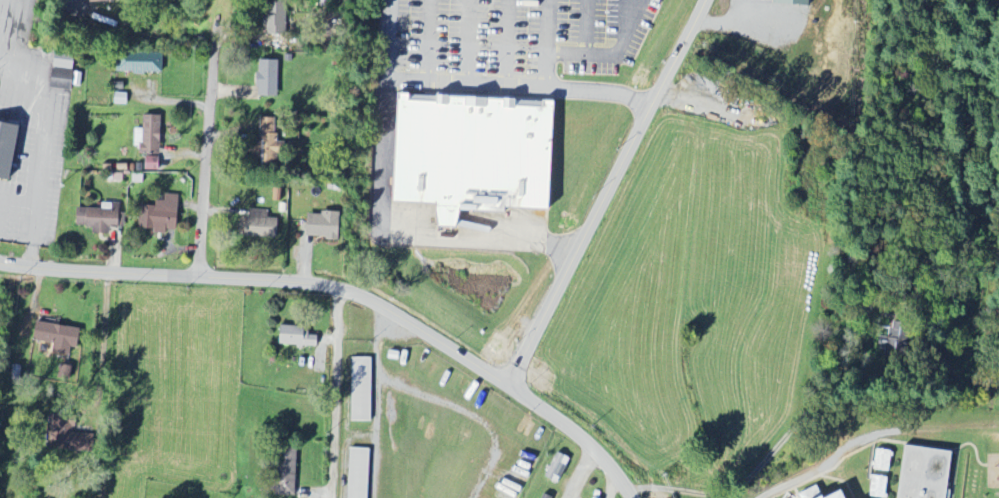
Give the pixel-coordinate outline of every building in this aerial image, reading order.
[(267,39),(286,39),(287,3),(268,3),(267,39)] [(75,70),(76,55),(56,54),(55,69),(75,70)] [(118,55),(118,73),(163,72),(163,54),(118,55)] [(279,61),(259,60),(259,97),(279,97),(279,61)] [(52,89),(75,90),(75,71),(53,70),(52,89)] [(558,101),(416,96),(417,94),(399,94),(399,103),(403,103),(402,130),(395,129),(393,203),(441,204),(441,227),(463,228),(464,211),(510,213),(510,209),(555,210),(558,101)] [(161,155),(162,116),(144,116),(143,130),(135,129),(134,146),(141,146),(141,155),(161,155)] [(277,118),(261,118),(260,148),(263,148),(263,168),(278,168),(278,155),(285,155),(285,142),(276,142),(277,118)] [(0,122),(0,179),(13,181),(22,126),(0,122)] [(145,170),(159,171),(160,157),(145,156),(145,170)] [(140,230),(156,230),(156,232),(178,233),(179,197),(165,197),(164,205),(141,204),(140,230)] [(120,204),(102,204),(102,209),(77,208),(77,226),(94,227),(94,236),(110,236),(110,228),(120,228),(120,204)] [(269,211),(249,210),(248,237),(279,238),(279,219),(268,219),(269,211)] [(338,239),(339,213),(321,212),(321,215),(308,214),(308,238),(338,239)] [(911,323),(881,320),(880,334),(879,334),(876,352),(907,356),(911,323)] [(81,327),(38,324),(36,340),(55,342),(54,354),(71,356),(72,348),(79,349),(81,327)] [(319,347),(319,336),(305,335),(306,327),(280,326),(279,346),(319,347)] [(372,422),(373,359),(352,359),(351,422),(372,422)] [(21,370),(14,369),(14,375),(12,374),(11,381),(20,382),(21,370)] [(72,455),(87,448),(83,441),(88,439),(83,428),(78,431),(75,425),(70,427),(68,424),(55,431),(58,438),(62,436),(72,455)] [(904,446),(898,497),(950,497),(955,452),(904,446)] [(279,449),(278,497),(286,497),(297,497),(298,449),(279,449)] [(350,449),(348,497),(368,497),(370,450),(350,449)] [(874,471),(891,471),(892,451),(875,450),(874,471)] [(571,459),(555,452),(544,477),(560,484),(571,459)] [(888,478),(870,477),(869,497),(884,497),(887,497),(888,478)] [(819,486),(801,494),(803,497),(824,497),(819,486)]
